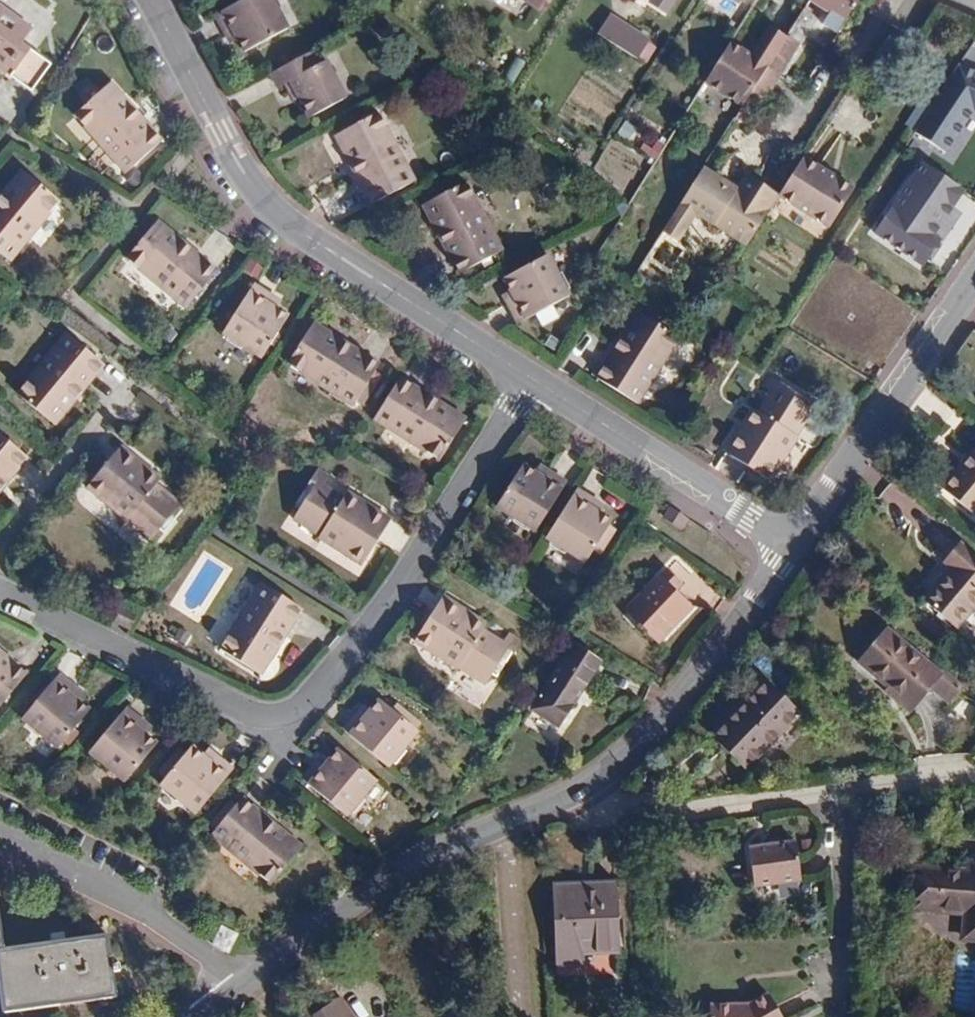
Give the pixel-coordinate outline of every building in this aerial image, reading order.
[(239,40),(244,51),(287,29),(272,0),(245,0),(215,15),(227,38),(235,33),(239,40)] [(539,11),(547,0),(523,0),(539,11)] [(665,17),(676,0),(639,0),(665,17)] [(809,4),(827,16),(821,27),(836,37),(859,0),(811,0),(809,4)] [(9,69),(19,53),(17,51),(21,45),(31,30),(0,8),(0,70),(5,74),(9,69)] [(773,60),(742,108),(735,119),(748,127),(819,17),(806,8),(773,60)] [(598,33),(638,59),(649,41),(609,16),(598,33)] [(230,44),(239,40),(235,33),(227,38),(230,44)] [(752,57),(731,43),(706,83),(742,108),(773,60),(757,50),(752,57)] [(9,69),(13,73),(29,50),(21,45),(17,51),(19,53),(9,69)] [(321,47),(271,73),(278,88),(284,85),(291,81),(300,99),(309,117),(347,98),(321,47)] [(29,50),(13,73),(10,78),(30,93),(49,65),(29,50)] [(968,52),(923,130),(961,152),(974,128),(974,56),(968,52)] [(507,90),(525,62),(516,56),(498,84),(507,90)] [(291,81),(284,85),(293,103),(300,99),(291,81)] [(163,141),(111,83),(74,115),(125,174),(163,141)] [(414,181),(379,113),(337,135),(371,203),(414,181)] [(626,121),(619,133),(637,144),(644,132),(626,121)] [(612,144),(594,166),(621,189),(640,166),(612,144)] [(929,155),(878,230),(933,268),(968,217),(960,211),(974,189),(974,186),(929,155)] [(836,180),(803,158),(778,197),(811,218),(836,180)] [(681,203),(663,232),(686,247),(704,218),(715,225),(746,245),(778,197),(779,194),(748,174),(738,188),(704,167),(681,203)] [(22,170),(0,197),(0,254),(10,262),(59,202),(22,170)] [(851,190),(836,180),(811,218),(826,228),(851,190)] [(502,251),(467,183),(423,205),(458,274),(502,251)] [(217,271),(158,222),(127,260),(186,308),(217,271)] [(515,297),(506,302),(518,325),(571,297),(549,256),(505,279),(512,291),(515,297)] [(271,305),(275,298),(254,284),(224,333),(263,357),(289,317),(278,310),(271,305)] [(503,296),(506,302),(515,297),(512,291),(503,296)] [(282,302),(275,298),(271,305),(278,310),(282,302)] [(678,339),(637,312),(595,378),(637,404),(678,339)] [(362,391),(370,380),(379,365),(314,324),(288,364),(360,410),(369,395),(362,391)] [(104,365),(66,334),(17,394),(55,426),(104,365)] [(792,433),(809,406),(780,387),(782,384),(770,376),(762,389),(771,394),(759,413),(753,409),(725,453),(770,482),(798,437),(796,436),(792,433)] [(466,420),(401,378),(375,419),(440,461),(466,420)] [(376,384),(370,380),(362,391),(369,395),(376,384)] [(813,409),(809,406),(792,433),(796,436),(813,409)] [(28,458),(0,435),(0,492),(28,458)] [(126,520),(127,519),(131,515),(155,535),(178,508),(183,512),(192,501),(181,492),(175,500),(156,484),(161,478),(122,446),(88,488),(126,520)] [(974,515),(974,451),(942,489),(974,516),(974,515)] [(542,477),(535,472),(524,465),(497,508),(535,532),(566,483),(546,469),(542,477)] [(539,465),(535,472),(542,477),(546,469),(539,465)] [(323,532),(320,537),(319,539),(362,566),(391,520),(347,493),(344,499),(324,486),(329,478),(318,471),(310,482),(314,485),(295,515),(323,532)] [(598,503),(577,489),(546,539),(586,563),(613,520),(601,513),(594,509),(598,503)] [(605,507),(598,503),(594,509),(601,513),(605,507)] [(663,518),(683,531),(689,520),(669,508),(663,518)] [(131,515),(127,519),(152,539),(155,535),(131,515)] [(293,520),(320,537),(323,532),(295,515),(293,520)] [(974,605),(974,556),(958,542),(943,560),(951,567),(923,601),(956,628),(974,605)] [(663,578),(627,616),(655,643),(690,606),(675,590),(683,581),(667,566),(659,574),(663,578)] [(301,610),(260,584),(219,649),(260,676),(301,610)] [(457,669),(458,668),(461,664),(488,681),(507,650),(513,654),(520,643),(508,635),(502,643),(483,631),(487,624),(443,597),(414,642),(457,669)] [(137,616),(122,608),(114,623),(129,630),(137,616)] [(893,690),(890,694),(911,712),(942,675),(887,628),(859,661),(888,685),(893,690)] [(558,728),(600,664),(573,646),(531,710),(558,728)] [(0,651),(0,707),(28,674),(0,651)] [(461,664),(458,668),(485,685),(488,681),(461,664)] [(90,709),(81,702),(75,698),(80,692),(59,675),(23,718),(58,748),(90,709)] [(746,770),(800,715),(768,683),(714,739),(746,770)] [(884,690),(890,694),(893,690),(888,685),(884,690)] [(75,698),(81,702),(85,697),(80,692),(75,698)] [(359,712),(343,732),(387,769),(417,732),(379,701),(371,711),(366,718),(359,712)] [(365,706),(359,712),(366,718),(371,711),(365,706)] [(158,743),(147,735),(141,729),(146,723),(127,707),(90,752),(125,782),(158,743)] [(141,729),(147,735),(153,728),(146,723),(141,729)] [(211,761),(205,755),(193,745),(161,784),(197,814),(234,770),(216,754),(211,761)] [(210,749),(205,755),(211,761),(216,754),(210,749)] [(325,767),(318,762),(302,781),(347,817),(376,781),(339,750),(330,761),(325,767)] [(324,755),(318,762),(325,767),(330,761),(324,755)] [(227,817),(222,812),(211,826),(216,830),(211,836),(270,886),(302,847),(243,798),(236,807),(227,817)] [(230,802),(222,812),(227,817),(236,807),(230,802)] [(800,880),(796,843),(749,849),(754,886),(800,880)] [(966,914),(963,940),(974,941),(974,865),(968,864),(967,873),(917,869),(914,909),(966,914)] [(619,950),(616,882),(589,883),(589,891),(574,891),(574,887),(554,888),(556,965),(578,964),(577,950),(619,950)] [(116,999),(108,936),(4,950),(0,924),(0,1007),(1,1014),(116,999)] [(709,1016),(781,1016),(769,995),(753,1004),(709,1005),(709,1016)] [(339,1000),(312,1016),(313,1016),(350,1016),(339,1000)]
